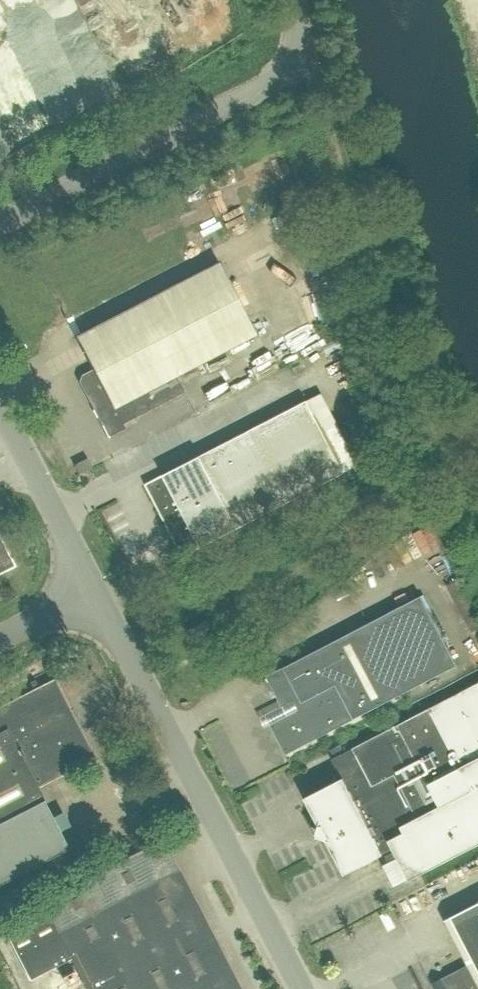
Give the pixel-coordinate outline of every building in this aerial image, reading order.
[(125,428),(122,423),(183,391),(175,375),(256,333),(219,262),(75,336),(93,370),(82,375),(80,381),(108,435),(107,435),(108,436),(125,428)] [(306,399),(147,482),(145,483),(179,548),(178,553),(181,560),(187,562),(190,552),(344,472),(306,399)] [(78,473),(91,467),(87,458),(74,465),(78,473)] [(14,565),(0,539),(0,573),(14,565)] [(286,754),(408,691),(458,664),(421,595),(266,676),(286,715),(271,724),(286,754)] [(68,848),(53,818),(37,787),(93,757),(54,680),(40,688),(36,680),(31,683),(34,690),(7,704),(6,703),(0,706),(0,883),(68,848)] [(311,794),(306,796),(345,872),(393,847),(409,879),(477,844),(477,683),(354,747),(362,763),(355,766),(354,764),(336,774),(339,779),(311,794)] [(162,837),(41,900),(0,922),(0,923),(29,980),(35,977),(71,958),(86,988),(241,988),(162,837)] [(456,942),(468,964),(432,982),(436,988),(477,988),(477,902),(445,919),(456,942)]
